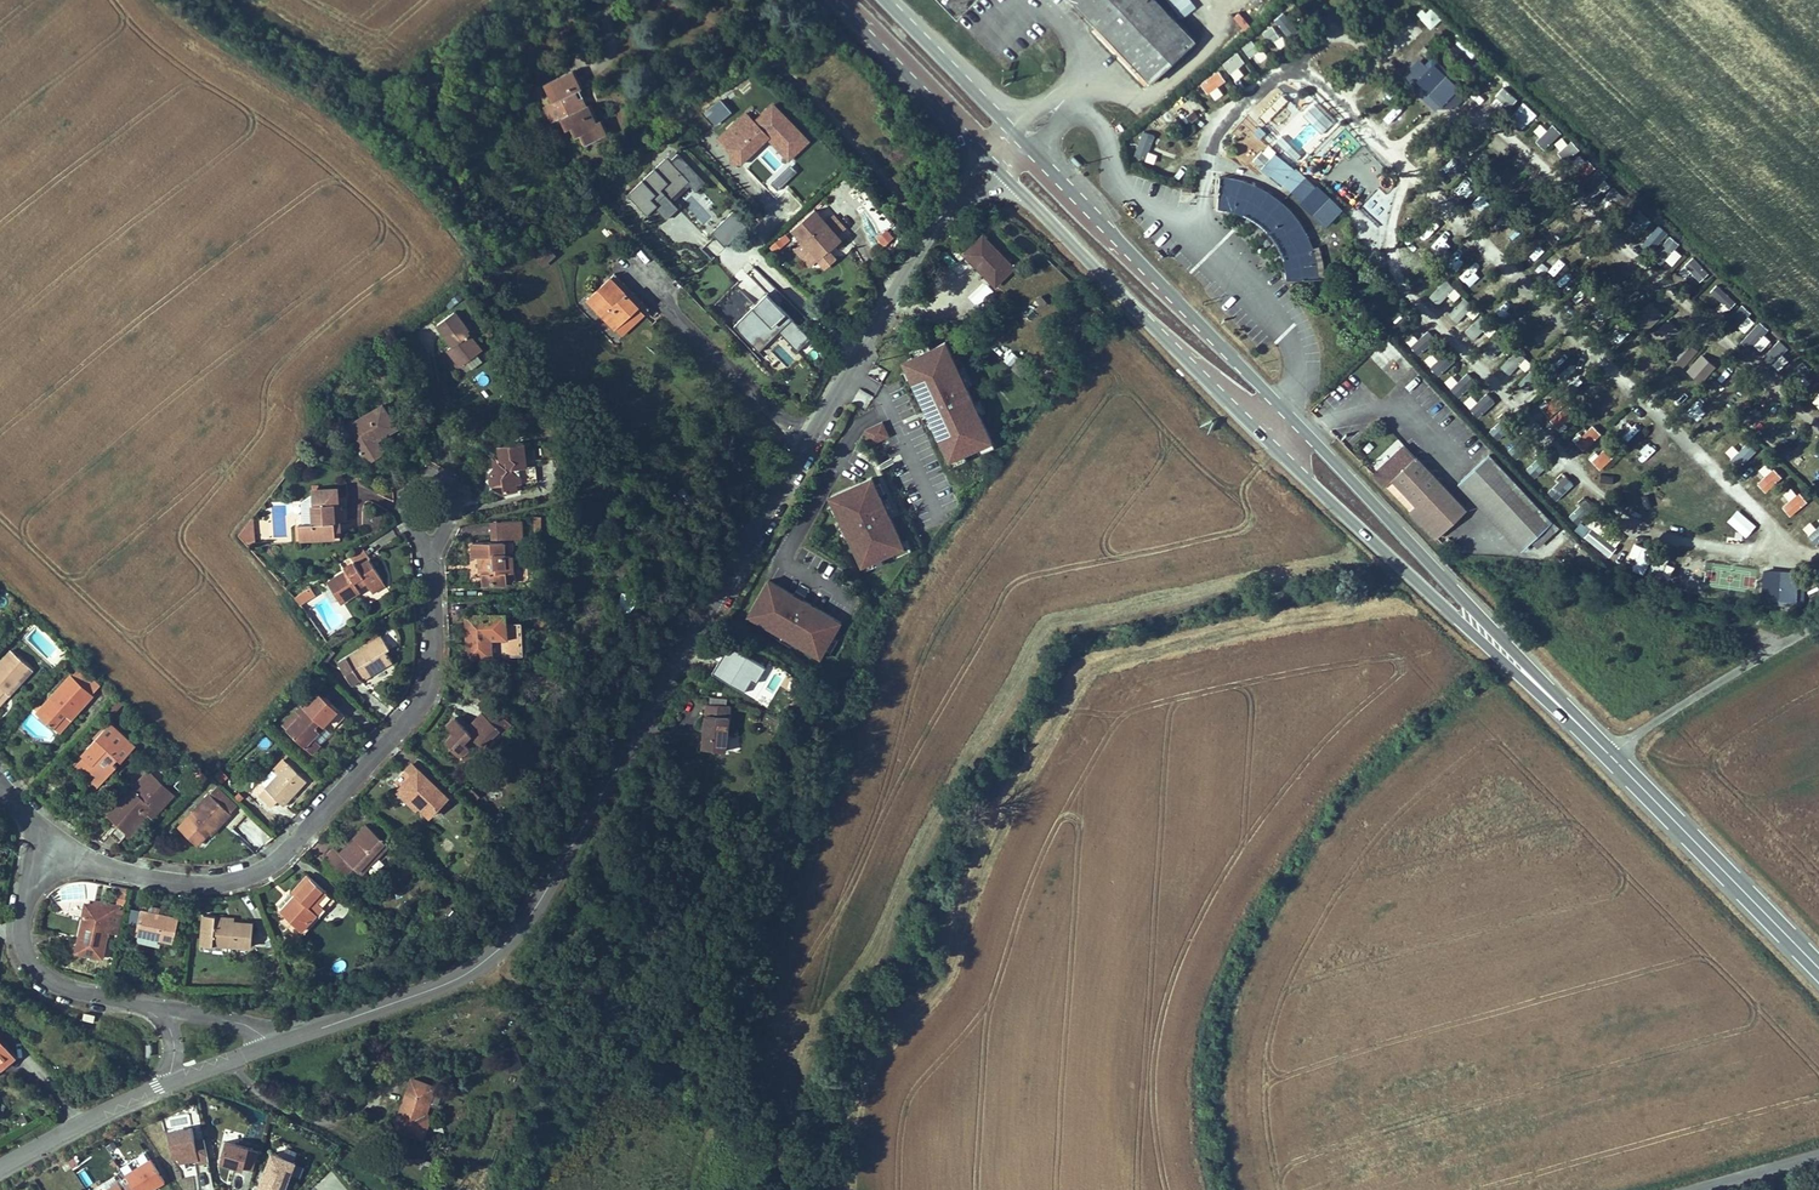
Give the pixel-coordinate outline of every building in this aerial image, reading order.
[(1149,82),(1192,42),(1153,0),(1072,0),(1149,82)] [(1331,9),(1341,0),(1324,0),(1331,9)] [(1390,41),(1399,52),(1423,31),(1413,20),(1390,41)] [(1280,39),(1272,28),(1262,35),(1270,46),(1280,39)] [(1259,53),(1251,42),(1241,49),(1249,60),(1259,53)] [(1245,65),(1237,55),(1222,66),(1229,76),(1245,65)] [(1414,84),(1441,110),(1459,91),(1432,65),(1414,84)] [(574,69),(544,83),(548,93),(550,93),(554,101),(558,99),(565,115),(561,117),(566,129),(571,127),(575,137),(580,135),(584,145),(612,133),(606,119),(599,122),(591,104),(586,106),(578,90),(583,88),(574,69)] [(1223,83),(1215,72),(1197,85),(1205,97),(1223,83)] [(1518,92),(1508,84),(1492,105),(1502,112),(1518,92)] [(565,115),(558,99),(554,101),(546,104),(553,120),(561,117),(565,115)] [(704,111),(717,126),(731,113),(718,99),(704,111)] [(1259,119),(1278,133),(1296,109),(1284,101),(1277,110),(1270,104),(1259,119)] [(746,113),(719,138),(733,152),(732,161),(741,162),(747,157),(746,152),(766,135),(781,151),(786,146),(794,154),(808,142),(774,104),(754,122),(746,113)] [(1530,137),(1546,149),(1559,133),(1542,121),(1530,137)] [(1263,147),(1260,143),(1268,135),(1260,128),(1234,154),(1245,166),(1263,147)] [(1155,137),(1143,133),(1134,157),(1146,162),(1155,137)] [(794,154),(786,146),(781,151),(789,160),(794,154)] [(689,181),(670,199),(665,194),(655,203),(657,206),(655,208),(666,219),(678,208),(672,202),(690,185),(696,191),(705,182),(677,154),(670,161),(689,181)] [(689,181),(670,161),(666,158),(627,195),(646,216),(655,208),(657,206),(655,203),(665,194),(670,199),(689,181)] [(1324,229),(1338,215),(1295,173),(1281,187),(1324,229)] [(1242,181),(1219,178),(1217,210),(1234,213),(1244,216),(1253,221),(1261,227),(1268,234),(1274,242),(1280,251),(1284,261),(1286,272),(1286,282),(1326,282),(1324,263),(1319,247),(1313,249),(1308,237),(1301,225),(1292,213),(1281,203),(1269,193),(1257,187),(1242,181)] [(1611,202),(1622,194),(1615,186),(1605,194),(1611,202)] [(710,234),(726,249),(748,225),(732,211),(710,234)] [(813,212),(790,231),(816,262),(839,242),(813,212)] [(887,230),(876,239),(884,249),(895,239),(887,230)] [(779,251),(790,241),(784,235),(773,245),(779,251)] [(996,287),(1014,269),(983,237),(964,255),(996,287)] [(1690,259),(1683,271),(1702,282),(1709,271),(1690,259)] [(753,267),(736,283),(755,303),(772,286),(753,267)] [(1469,288),(1480,277),(1470,267),(1459,279),(1469,288)] [(615,274),(611,278),(639,308),(646,315),(650,311),(615,274)] [(611,278),(588,300),(615,329),(639,308),(611,278)] [(1442,309),(1458,292),(1446,280),(1429,297),(1442,309)] [(1722,304),(1716,309),(1722,315),(1735,302),(1717,285),(1710,293),(1722,304)] [(810,337),(766,293),(732,327),(754,349),(775,328),(797,350),(810,337)] [(1447,316),(1462,330),(1480,312),(1464,298),(1447,316)] [(1647,331),(1662,318),(1651,305),(1636,318),(1647,331)] [(1730,325),(1742,332),(1751,318),(1738,311),(1730,325)] [(452,347),(447,351),(460,369),(481,353),(466,334),(468,333),(454,314),(436,327),(452,347)] [(1667,321),(1653,333),(1664,346),(1679,334),(1667,321)] [(1616,326),(1606,335),(1614,344),(1624,335),(1616,326)] [(1760,328),(1749,339),(1759,349),(1770,337),(1760,328)] [(1427,331),(1411,349),(1421,358),(1437,339),(1427,331)] [(1779,340),(1762,357),(1771,365),(1787,349),(1779,340)] [(805,357),(816,370),(828,359),(818,346),(805,357)] [(931,430),(947,465),(962,458),(975,453),(990,446),(978,419),(973,407),(965,389),(958,373),(945,346),(930,353),(912,361),(908,363),(912,371),(915,378),(909,381),(926,419),(931,430)] [(909,355),(912,361),(930,353),(927,346),(909,355)] [(1424,359),(1438,377),(1454,364),(1440,346),(1424,359)] [(1501,367),(1513,379),(1529,363),(1517,351),(1501,367)] [(1030,370),(1012,353),(1004,361),(1022,378),(1030,370)] [(1783,355),(1772,365),(1778,372),(1789,362),(1783,355)] [(963,370),(958,373),(965,389),(970,387),(963,370)] [(915,378),(912,371),(900,376),(904,384),(909,381),(915,378)] [(1666,397),(1678,404),(1689,386),(1677,379),(1666,397)] [(867,408),(873,395),(859,389),(853,401),(867,408)] [(384,403),(344,429),(367,464),(379,455),(369,440),(385,429),(388,434),(399,427),(384,403)] [(978,405),(973,407),(978,419),(984,416),(978,405)] [(926,433),(931,430),(926,419),(921,421),(926,433)] [(890,437),(883,422),(865,430),(872,446),(890,437)] [(1591,425),(1574,443),(1584,453),(1602,435),(1591,425)] [(377,441),(388,434),(385,429),(369,440),(379,455),(385,452),(377,441)] [(1748,461),(1757,453),(1743,437),(1734,446),(1748,461)] [(1371,465),(1375,469),(1403,444),(1398,440),(1371,465)] [(524,443),(499,446),(501,461),(490,473),(492,487),(502,486),(503,494),(517,493),(516,485),(529,483),(527,469),(524,443)] [(993,451),(990,446),(975,453),(978,458),(993,451)] [(1599,471),(1614,458),(1604,447),(1589,460),(1599,471)] [(1438,543),(1469,514),(1406,449),(1376,478),(1385,488),(1394,479),(1418,504),(1409,513),(1438,543)] [(1458,485),(1522,554),(1553,525),(1490,456),(1458,485)] [(965,464),(962,458),(947,465),(949,471),(965,464)] [(538,482),(536,468),(527,469),(529,483),(538,482)] [(1766,494),(1783,478),(1774,470),(1758,486),(1766,494)] [(1564,475),(1547,492),(1557,502),(1574,484),(1564,475)] [(848,543),(860,569),(868,566),(886,558),(898,552),(902,550),(900,546),(887,516),(882,504),(879,498),(875,489),(871,481),(828,500),(832,508),(836,517),(839,525),(848,543)] [(880,486),(875,489),(879,498),(884,495),(880,486)] [(1792,518),(1806,503),(1791,489),(1784,496),(1789,501),(1782,509),(1792,518)] [(338,490),(313,491),(315,525),(300,525),(301,540),(336,538),(335,524),(340,523),(338,500),(338,490)] [(1643,508),(1651,508),(1650,495),(1642,496),(1643,508)] [(338,500),(340,523),(348,523),(347,510),(347,500),(338,500)] [(887,502),(882,504),(887,516),(892,513),(887,502)] [(836,517),(832,508),(827,510),(831,520),(836,517)] [(482,585),(517,582),(514,540),(530,539),(528,519),(502,521),(504,541),(497,542),(472,544),(472,549),(473,558),(478,557),(479,573),(481,573),(482,585)] [(541,519),(533,519),(534,533),(542,533),(541,519)] [(504,541),(502,521),(495,521),(497,542),(504,541)] [(1809,536),(1818,545),(1818,524),(1809,536)] [(238,536),(247,546),(259,535),(250,525),(238,536)] [(848,543),(839,525),(834,527),(843,546),(848,543)] [(902,550),(898,552),(900,558),(910,553),(905,543),(900,546),(902,550)] [(1633,571),(1643,576),(1654,552),(1634,544),(1628,558),(1637,561),(1633,571)] [(358,567),(371,559),(364,547),(351,555),(355,561),(358,567)] [(889,563),(886,558),(868,566),(870,571),(889,563)] [(328,582),(341,603),(359,592),(356,586),(366,580),(371,589),(384,581),(377,568),(371,559),(358,567),(355,561),(344,567),(346,571),(328,582)] [(1662,577),(1671,578),(1673,567),(1664,565),(1662,577)] [(1761,600),(1797,603),(1799,577),(1763,575),(1761,600)] [(384,581),(371,589),(374,593),(387,585),(384,581)] [(770,586),(752,616),(767,625),(764,631),(773,636),(794,648),(820,664),(825,655),(833,641),(837,634),(832,631),(836,624),(805,606),(795,600),(770,586)] [(294,597),(300,605),(316,595),(310,587),(294,597)] [(795,600),(805,606),(808,601),(798,595),(795,600)] [(467,644),(467,658),(508,656),(507,613),(471,615),(472,626),(466,626),(467,644)] [(749,622),(764,631),(767,625),(752,616),(749,622)] [(832,631),(837,634),(842,627),(836,624),(832,631)] [(384,635),(339,663),(354,687),(365,680),(366,682),(386,669),(396,663),(389,651),(393,649),(384,635)] [(794,648),(773,636),(770,641),(791,653),(794,648)] [(833,641),(825,655),(832,659),(840,645),(833,641)] [(726,664),(718,676),(746,694),(754,681),(759,684),(769,668),(732,645),(726,655),(716,649),(712,655),(722,661),(726,664)] [(12,696),(36,670),(11,648),(0,660),(0,709),(12,696)] [(718,676),(726,664),(722,661),(714,674),(718,676)] [(70,673),(34,711),(55,731),(60,735),(96,697),(70,673)] [(288,728),(312,751),(335,726),(345,715),(318,691),(303,706),(306,709),(288,728)] [(708,703),(705,748),(728,750),(732,705),(708,703)] [(454,732),(445,742),(470,766),(487,748),(482,744),(491,735),(493,736),(500,729),(483,712),(476,720),(481,726),(473,734),(455,717),(447,726),(454,732)] [(136,747),(111,724),(89,747),(91,749),(84,757),(87,760),(84,764),(101,780),(105,775),(108,777),(119,766),(115,763),(120,758),(123,762),(136,747)] [(288,762),(260,793),(274,806),(280,799),(286,804),(307,779),(288,762)] [(101,780),(84,764),(79,769),(88,777),(96,784),(101,780)] [(412,775),(399,788),(418,807),(427,816),(446,798),(411,764),(406,769),(412,775)] [(412,775),(406,769),(400,775),(392,782),(399,788),(412,775)] [(147,772),(105,817),(124,835),(129,839),(148,818),(152,822),(175,797),(147,772)] [(418,807),(399,788),(395,791),(415,811),(418,807)] [(210,795),(179,828),(198,844),(212,829),(214,831),(231,813),(210,795)] [(355,866),(363,873),(389,845),(367,824),(340,853),(348,860),(355,866)] [(348,860),(340,853),(334,847),(326,857),(340,870),(348,860)] [(348,860),(340,870),(346,875),(355,866),(348,860)] [(336,902),(308,875),(292,891),(299,898),(291,907),(287,904),(281,911),(303,932),(318,916),(313,911),(320,903),(328,911),(336,902)] [(278,908),(281,911),(287,904),(291,907),(299,898),(292,891),(291,890),(278,904),(278,908)] [(119,927),(122,912),(119,904),(103,901),(102,906),(86,903),(76,952),(104,957),(109,925),(119,927)] [(318,916),(303,932),(306,934),(328,911),(320,903),(313,911),(318,916)] [(137,926),(140,911),(130,909),(127,924),(137,926)] [(142,909),(135,940),(161,946),(162,940),(175,943),(180,917),(156,912),(142,909)] [(203,915),(201,944),(233,946),(252,947),(253,923),(233,922),(215,921),(216,916),(203,915)] [(395,929),(389,934),(397,942),(403,937),(395,929)] [(2,1071),(18,1059),(0,1037),(0,1069),(2,1071)] [(437,1087),(409,1078),(392,1129),(424,1140),(432,1119),(426,1117),(437,1087)] [(207,1105),(209,1117),(217,1116),(215,1104),(207,1105)] [(194,1128),(170,1132),(175,1166),(197,1163),(197,1164),(208,1162),(204,1138),(196,1140),(194,1128)] [(260,1150),(224,1139),(216,1165),(252,1176),(260,1150)] [(152,1158),(126,1175),(131,1182),(136,1189),(151,1189),(167,1180),(152,1158)] [(285,1187),(294,1189),(295,1189),(304,1167),(281,1158),(277,1168),(268,1164),(258,1189),(284,1189),(285,1187)] [(131,1182),(123,1187),(120,1181),(106,1189),(136,1189),(131,1182)]
